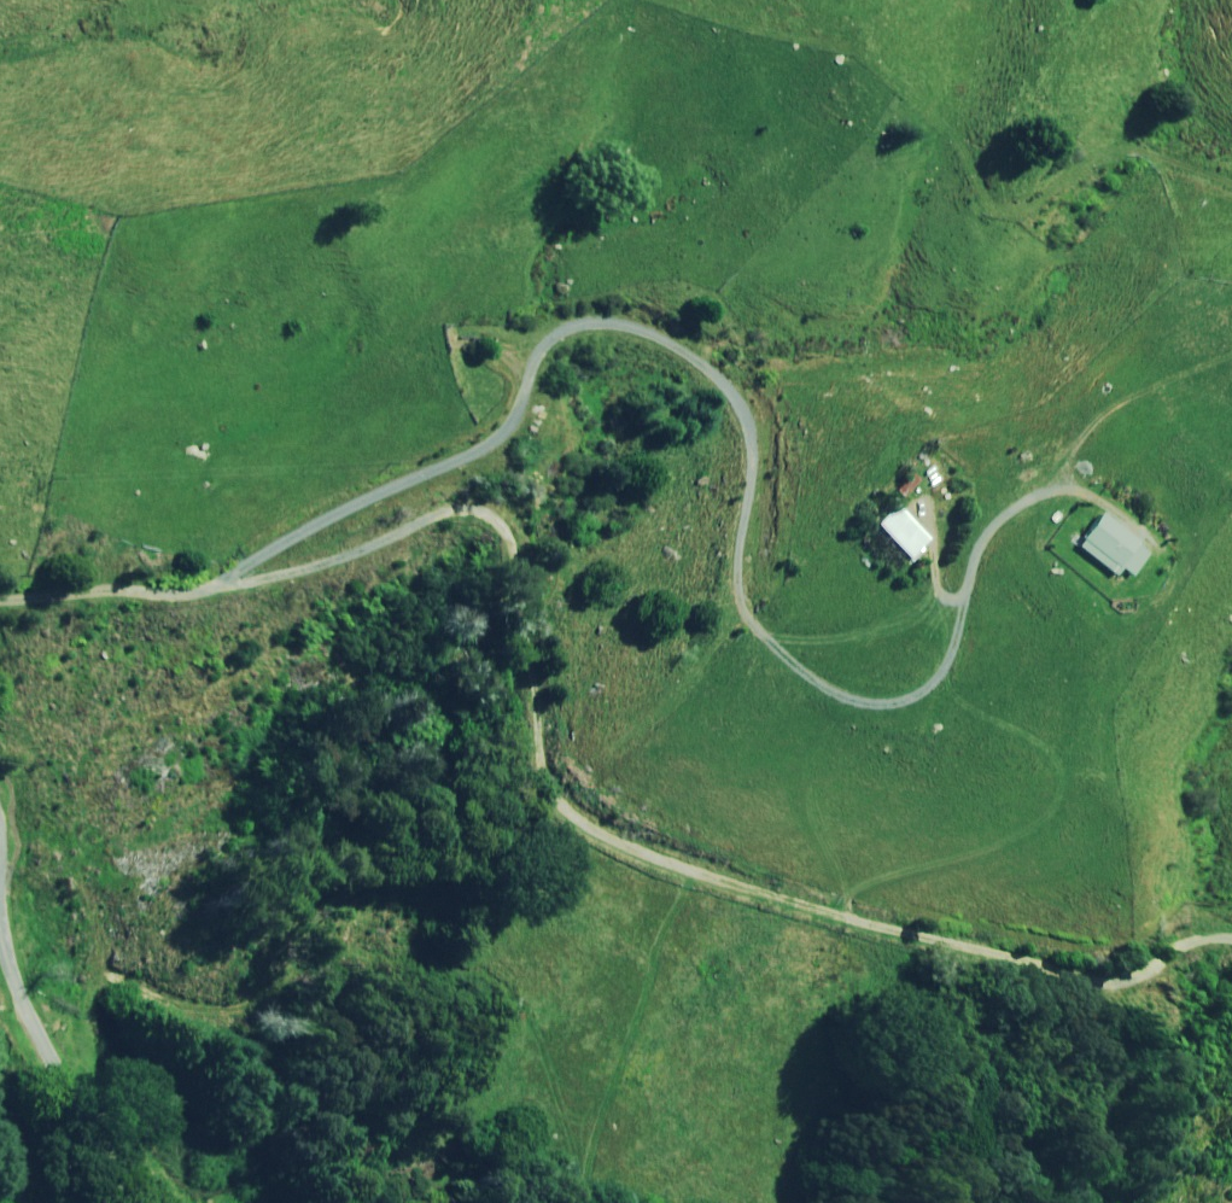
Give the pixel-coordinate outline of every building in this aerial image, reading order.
[(894,506),(872,526),(907,560),(928,539),(894,506)] [(1099,514),(1075,547),(1113,577),(1119,568),(1130,576),(1149,551),(1099,514)]
